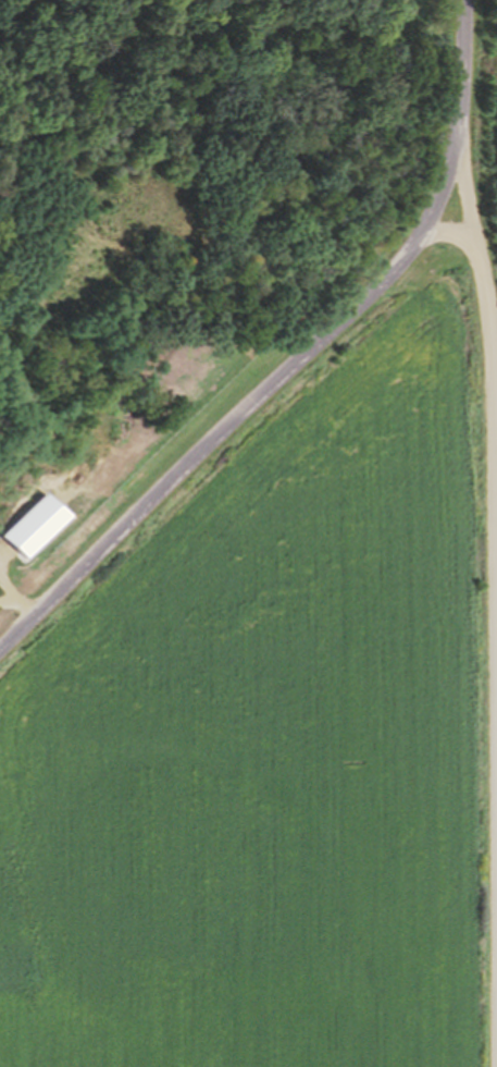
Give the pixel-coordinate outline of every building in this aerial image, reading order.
[(21,543),(26,551),(49,538),(44,529),(21,543)]
